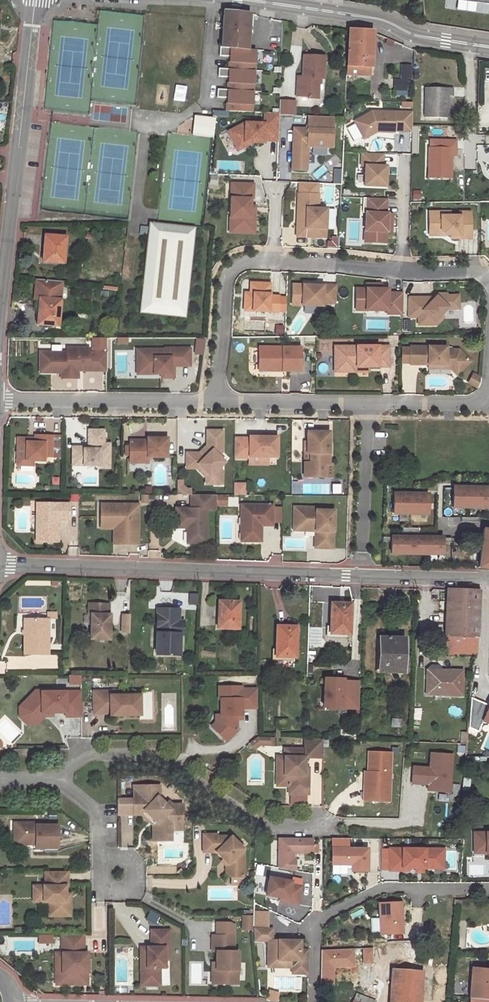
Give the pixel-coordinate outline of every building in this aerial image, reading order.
[(227,102),(252,104),(255,49),(247,49),(249,14),(224,11),(221,48),(220,47),(219,56),(230,56),(229,69),(219,68),(218,76),(228,77),(228,89),(217,89),(217,97),(227,98),(227,102)] [(370,66),(371,66),(373,31),(349,29),(347,65),(370,66)] [(318,94),(319,74),(324,75),(325,53),(305,53),(304,72),(301,72),(300,94),(318,94)] [(370,66),(347,65),(345,65),(345,73),(369,74),(370,66)] [(411,65),(402,65),(401,78),(411,78),(411,65)] [(407,80),(394,80),(394,90),(407,90),(407,80)] [(453,88),(425,87),(425,118),(447,118),(448,109),(446,109),(447,96),(453,96),(453,88)] [(295,101),(279,100),(279,113),(294,114),(295,101)] [(252,104),(227,102),(227,111),(252,112),(252,104)] [(372,111),(354,121),(364,139),(377,131),(394,132),(395,131),(412,131),(412,112),(372,111)] [(245,123),(228,132),(236,146),(244,142),(253,142),(263,143),(263,140),(278,141),(279,113),(264,112),(264,123),(245,123)] [(307,127),(293,127),(292,169),(307,169),(307,145),(332,145),(333,115),(308,114),(307,127)] [(213,136),(215,120),(196,118),(194,134),(213,136)] [(353,124),(346,128),(354,143),(362,139),(353,124)] [(244,142),(236,146),(238,150),(253,142),(244,142)] [(456,148),(429,148),(428,177),(451,178),(451,170),(450,170),(450,156),(456,156),(456,148)] [(383,153),(362,153),(361,166),(365,166),(364,185),(386,186),(386,166),(383,166),(383,153)] [(253,184),(231,184),(229,217),(237,217),(236,227),(253,228),(254,212),(249,211),(249,206),(250,199),(252,199),(253,184)] [(319,194),(298,193),(298,210),(301,210),(301,224),(306,224),(306,228),(312,228),(312,236),(326,237),(327,208),(318,208),(319,194)] [(368,213),(366,213),(366,230),(373,231),(372,241),(386,242),(387,226),(392,226),(393,214),(386,214),(387,199),(368,198),(368,213)] [(301,210),(298,210),(297,236),(312,236),(312,228),(306,228),(306,224),(301,224),(301,210)] [(471,238),(471,212),(460,212),(460,216),(450,216),(441,216),(441,212),(429,212),(429,230),(441,230),(446,235),(451,235),(451,238),(471,238)] [(237,217),(229,217),(229,233),(253,234),(253,228),(236,227),(237,217)] [(184,318),(195,226),(157,222),(149,221),(139,312),(184,318)] [(63,263),(65,237),(46,236),(46,245),(44,245),(43,261),(63,263)] [(338,237),(333,236),(333,241),(329,241),(329,246),(338,246),(338,237)] [(245,292),(245,297),(253,297),(253,283),(250,282),(250,293),(245,292)] [(253,297),(245,297),(244,310),(278,311),(278,310),(278,297),(278,296),(269,295),(270,283),(253,283),(253,297)] [(367,289),(357,289),(357,301),(367,301),(366,310),(388,310),(388,313),(403,314),(403,293),(389,293),(389,289),(378,289),(378,284),(367,284),(367,289)] [(325,286),(305,285),(304,305),(324,306),(324,302),(338,303),(338,286),(325,285),(325,286)] [(430,297),(408,298),(408,317),(419,317),(419,324),(436,324),(443,317),(441,314),(447,308),(449,309),(459,309),(459,296),(447,296),(447,294),(437,294),(437,296),(433,300),(430,297)] [(58,326),(60,300),(39,298),(38,314),(39,315),(39,325),(58,326)] [(87,317),(89,302),(79,301),(78,317),(87,317)] [(367,301),(357,301),(356,310),(366,310),(367,301)] [(107,337),(93,337),(93,346),(106,346),(107,337)] [(389,346),(335,346),(335,371),(348,371),(348,367),(355,367),(389,367),(389,346)] [(446,347),(410,346),(410,364),(428,364),(428,368),(450,368),(456,374),(471,361),(459,350),(446,350),(446,347)] [(300,347),(259,347),(259,370),(300,371),(300,347)] [(67,352),(45,352),(45,364),(55,364),(55,372),(61,372),(61,377),(78,377),(78,369),(106,369),(106,352),(88,352),(88,348),(67,348),(67,352)] [(164,349),(137,349),(137,366),(144,366),(144,373),(161,373),(173,373),(173,365),(189,365),(189,348),(164,348),(164,349)] [(45,352),(40,352),(40,372),(55,372),(55,364),(45,364),(45,352)] [(481,378),(474,374),(469,383),(478,388),(480,385),(481,380),(481,378)] [(71,446),(71,463),(98,464),(98,466),(108,466),(108,442),(102,442),(102,429),(88,429),(87,446),(71,446)] [(198,453),(185,452),(185,463),(196,464),(207,476),(210,476),(210,484),(219,484),(219,471),(217,468),(222,463),(216,456),(221,452),(221,431),(206,431),(206,446),(198,453)] [(26,442),(17,442),(16,460),(26,460),(26,459),(32,459),(43,459),(44,455),(51,455),(52,434),(35,434),(35,437),(35,438),(26,438),(26,442)] [(248,437),(233,437),(233,457),(249,457),(249,456),(276,456),(276,436),(248,436),(248,437)] [(329,437),(307,436),(307,453),(304,453),(304,476),(323,477),(323,464),(328,464),(329,437)] [(146,439),(129,439),(128,461),(147,461),(147,456),(166,456),(166,437),(146,437),(146,439)] [(196,464),(185,463),(185,467),(195,467),(203,477),(203,483),(210,484),(210,476),(207,476),(196,464)] [(180,480),(175,480),(175,493),(189,494),(189,489),(184,489),(180,484),(180,480)] [(233,495),(245,495),(245,483),(234,483),(233,495)] [(488,489),(454,488),(454,507),(488,508),(488,489)] [(429,494),(395,493),(394,513),(428,514),(429,494)] [(205,542),(206,508),(216,508),(216,504),(216,496),(216,494),(189,494),(189,507),(174,507),(174,526),(186,526),(186,542),(205,542)] [(226,496),(216,496),(216,504),(226,504),(226,496)] [(36,501),(36,540),(58,540),(58,517),(68,517),(68,502),(36,501)] [(137,503),(100,503),(99,519),(119,520),(119,543),(137,543),(137,503)] [(244,532),(244,540),(260,541),(260,528),(258,528),(258,524),(272,525),(272,522),(272,508),(272,505),(241,504),(240,532),(244,532)] [(320,506),(294,505),(293,525),(315,526),(315,530),(314,547),(332,548),(334,509),(320,509),(320,506)] [(272,508),(272,522),(280,522),(280,508),(272,508)] [(119,520),(99,519),(99,527),(112,527),(112,543),(119,543),(119,520)] [(483,529),(479,567),(488,568),(488,530),(483,529)] [(392,541),(391,553),(442,554),(442,542),(442,538),(392,537),(392,541)] [(479,591),(447,590),(445,637),(476,638),(479,591)] [(197,604),(198,593),(189,592),(189,603),(197,604)] [(237,628),(238,603),(221,602),(221,616),(218,616),(218,627),(237,628)] [(109,604),(90,603),(89,628),(90,628),(90,639),(110,639),(110,628),(108,628),(109,604)] [(349,634),(351,604),(331,604),(330,634),(349,634)] [(174,609),(157,608),(156,654),(178,654),(179,634),(182,634),(183,621),(178,621),(174,621),(174,609)] [(129,633),(129,616),(120,616),(120,633),(129,633)] [(48,619),(24,619),(24,655),(48,655),(48,619)] [(293,657),(295,627),(277,627),(275,657),(293,657)] [(445,637),(444,653),(476,654),(476,638),(445,637)] [(402,673),(403,638),(379,638),(378,672),(402,673)] [(439,694),(449,695),(450,671),(439,671),(439,675),(426,675),(426,694),(433,694),(433,699),(439,699),(439,694)] [(81,675),(69,675),(69,684),(81,684),(81,675)] [(343,679),(324,678),(324,698),(331,698),(331,707),(359,708),(359,681),(343,681),(343,679)] [(257,707),(257,688),(241,688),(241,686),(219,686),(219,698),(217,698),(217,699),(218,715),(219,715),(219,724),(213,731),(223,741),(234,730),(233,718),(233,715),(242,715),(242,707),(257,707)] [(36,692),(20,707),(20,717),(27,723),(36,723),(45,713),(65,713),(65,717),(81,717),(81,691),(36,692)] [(109,691),(93,692),(93,714),(110,714),(110,716),(140,715),(139,695),(110,696),(109,691)] [(472,702),(466,728),(480,731),(485,705),(472,702)] [(213,731),(219,724),(219,715),(218,715),(212,715),(212,723),(209,727),(213,731)] [(257,736),(250,742),(254,748),(260,744),(269,744),(270,737),(257,736)] [(323,739),(307,738),(307,749),(287,749),(287,757),(287,774),(277,774),(277,785),(289,786),(289,794),(309,794),(309,767),(305,767),(305,757),(323,757),(323,739)] [(390,801),(391,753),(369,752),(368,772),(371,773),(371,790),(364,790),(364,801),(390,801)] [(426,793),(452,793),(453,754),(429,753),(429,767),(412,766),(412,786),(427,786),(426,793)] [(287,757),(277,756),(277,774),(287,774),(287,757)] [(159,786),(133,786),(133,799),(134,810),(144,810),(157,824),(158,841),(171,841),(171,828),(175,828),(175,823),(182,823),(182,805),(172,805),(168,801),(166,804),(157,797),(159,795),(159,786)] [(134,810),(133,799),(117,799),(117,815),(134,815),(134,810)] [(144,810),(134,810),(134,815),(139,815),(153,828),(153,841),(158,841),(157,824),(144,810)] [(36,824),(14,824),(14,836),(20,836),(20,845),(35,845),(35,849),(58,849),(58,826),(36,826),(36,824)] [(474,833),(474,846),(481,846),(482,853),(488,853),(488,833),(474,833)] [(203,835),(204,852),(216,852),(228,864),(226,866),(227,872),(231,876),(244,876),(244,849),(232,836),(213,836),(213,834),(203,835)] [(312,838),(279,837),(278,867),(295,870),(295,858),(293,858),(293,852),(312,852),(312,838)] [(369,848),(332,848),(332,864),(352,864),(352,871),(368,871),(369,848)] [(439,849),(390,849),(390,870),(410,871),(413,868),(417,868),(424,868),(436,868),(439,865),(439,849)] [(439,865),(436,868),(444,869),(444,850),(439,849),(439,865)] [(68,872),(46,872),(46,886),(34,886),(34,895),(44,895),(44,902),(50,902),(50,916),(71,916),(71,902),(66,902),(66,886),(68,887),(68,872)] [(244,876),(231,876),(231,884),(244,884),(244,876)] [(291,880),(269,876),(266,894),(280,897),(288,898),(287,901),(298,903),(301,886),(291,884),(291,880)] [(401,902),(379,903),(379,934),(402,933),(401,902)] [(241,916),(242,931),(253,931),(252,916),(241,916)] [(378,933),(378,919),(370,920),(371,933),(378,933)] [(271,928),(254,928),(254,940),(267,940),(267,966),(277,966),(277,959),(298,960),(298,973),(307,973),(307,950),(299,950),(299,940),(271,939),(271,928)] [(170,931),(151,930),(151,947),(147,947),(147,967),(145,967),(145,985),(160,985),(160,968),(165,968),(165,960),(165,948),(170,948),(170,931)] [(83,935),(62,935),(62,954),(55,954),(56,985),(87,985),(87,954),(83,954),(83,935)] [(234,936),(213,935),(212,951),(217,951),(217,962),(213,962),(212,984),(238,984),(239,951),(234,951),(234,936)] [(392,950),(372,949),(372,964),(392,965),(392,950)] [(277,959),(277,966),(291,966),(291,973),(298,973),(298,960),(277,959)] [(471,968),(469,998),(488,1000),(488,969),(471,968)] [(391,970),(389,1001),(420,1001),(422,972),(391,970)] [(356,994),(354,1000),(359,1001),(374,1001),(375,1001),(356,994)]
